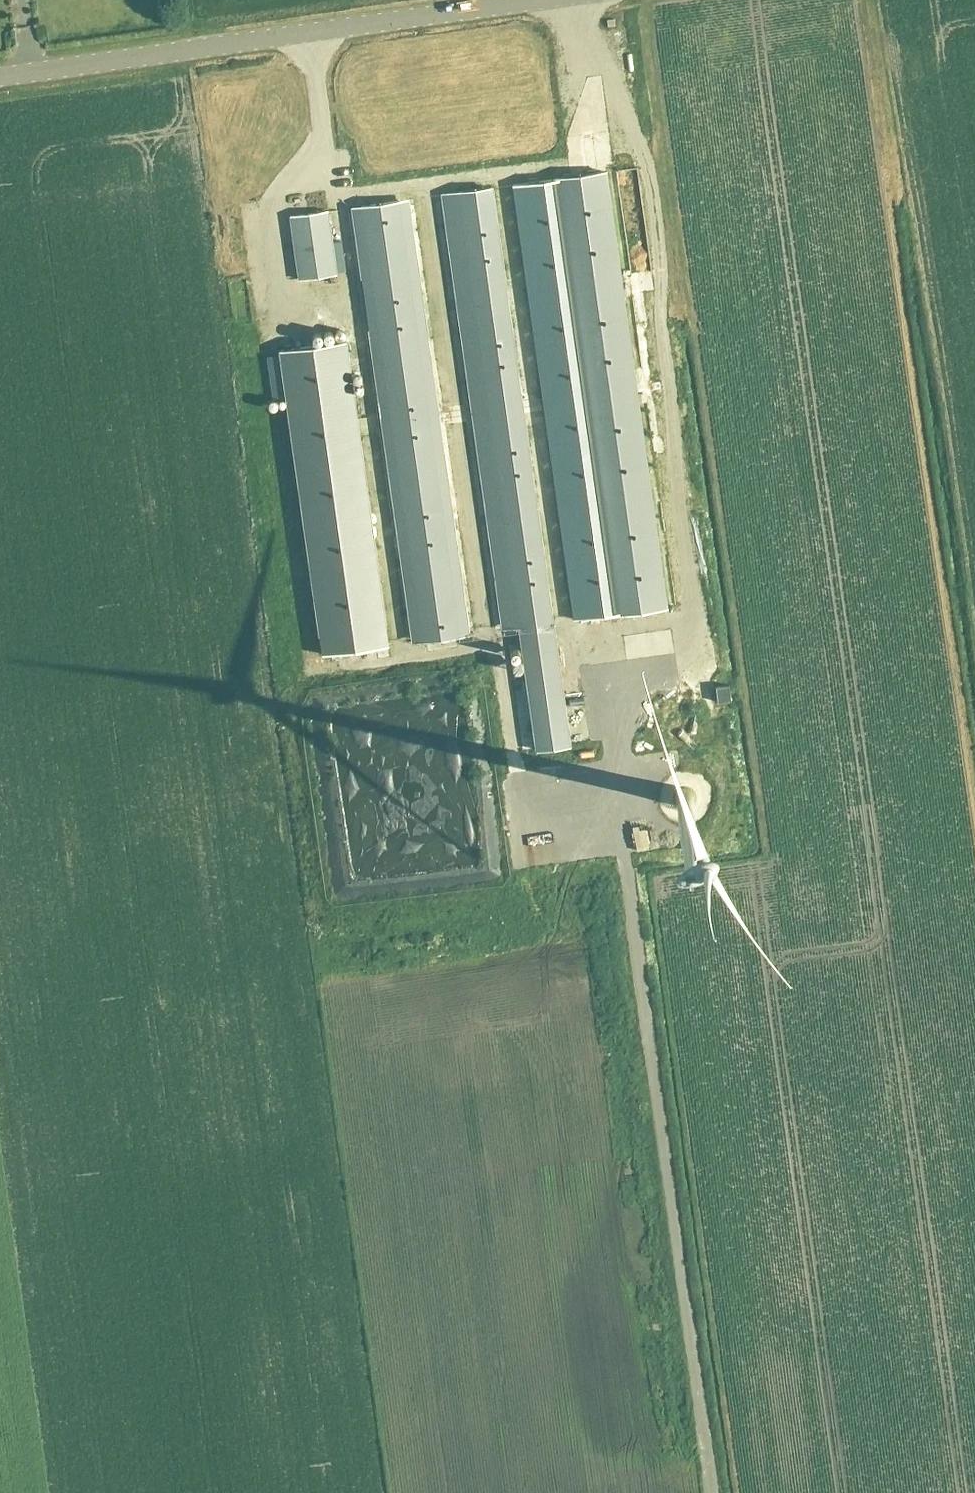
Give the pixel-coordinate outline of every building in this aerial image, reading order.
[(606,173),(523,186),(584,619),(667,607),(606,173)] [(492,189),(458,194),(519,628),(552,623),(492,189)] [(399,202),(361,208),(422,642),(459,636),(399,202)] [(299,280),(336,275),(327,212),(290,218),(299,280)] [(388,645),(345,343),(280,352),(321,654),(388,645)] [(554,639),(522,644),(537,751),(569,746),(554,639)] [(729,686),(715,688),(717,704),(731,702),(729,686)]
